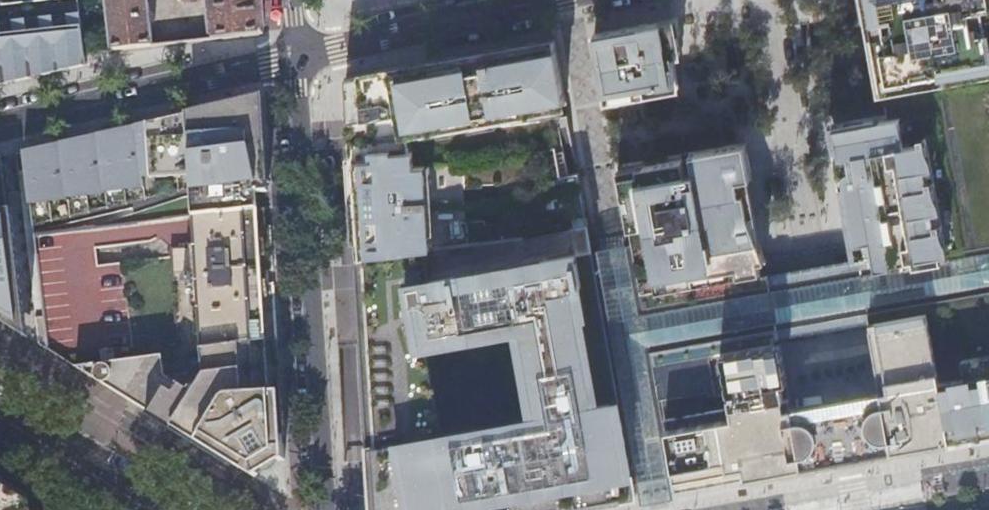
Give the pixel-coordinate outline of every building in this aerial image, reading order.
[(88,0),(75,0),(76,14),(77,15),(89,14),(88,0)] [(112,50),(150,46),(146,0),(107,0),(112,50)] [(202,14),(207,14),(210,39),(260,33),(259,20),(258,4),(258,0),(200,0),(202,14)] [(575,173),(564,116),(539,121),(537,110),(564,105),(552,40),(498,50),(462,56),(378,72),(343,78),(351,205),(360,354),(370,504),(371,504),(371,509),(556,509),(604,501),(634,496),(631,482),(637,481),(651,478),(666,476),(672,475),(674,489),(824,462),(843,459),(971,436),(988,433),(988,0),(865,0),(886,118),(832,127),(846,207),(847,215),(852,244),(855,244),(858,258),(855,259),(809,267),(767,274),(766,274),(760,276),(758,262),(762,261),(763,263),(764,263),(757,226),(743,143),(616,166),(630,244),(625,244),(610,247),(595,250),(590,251),(576,173),(575,173)] [(22,80),(49,74),(68,69),(76,68),(82,66),(81,54),(77,15),(76,14),(0,22),(0,86),(22,80)] [(676,36),(673,19),(608,30),(593,33),(605,100),(677,87),(672,55),(679,54),(676,36)] [(185,114),(189,176),(192,216),(218,213),(254,208),(254,199),(253,191),(265,190),(263,151),(259,96),(185,114)] [(189,176),(185,114),(169,118),(152,122),(134,126),(102,133),(84,138),(56,144),(39,148),(19,153),(26,206),(66,201),(65,198),(103,193),(102,191),(140,186),(139,179),(189,176)] [(7,327),(21,336),(0,182),(0,323),(7,327)] [(255,226),(254,208),(218,213),(192,216),(193,245),(167,248),(174,354),(275,340),(270,283),(259,283),(259,277),(259,270),(269,270),(266,226),(255,226)] [(100,365),(74,368),(122,397),(193,441),(253,478),(269,468),(283,460),(280,428),(277,375),(275,340),(174,354),(113,363),(111,349),(98,351),(100,365)] [(651,478),(637,481),(641,504),(656,501),(670,499),(666,476),(651,478)] [(28,500),(27,500),(28,499),(14,491),(5,485),(0,482),(0,509),(30,509),(28,500)]
